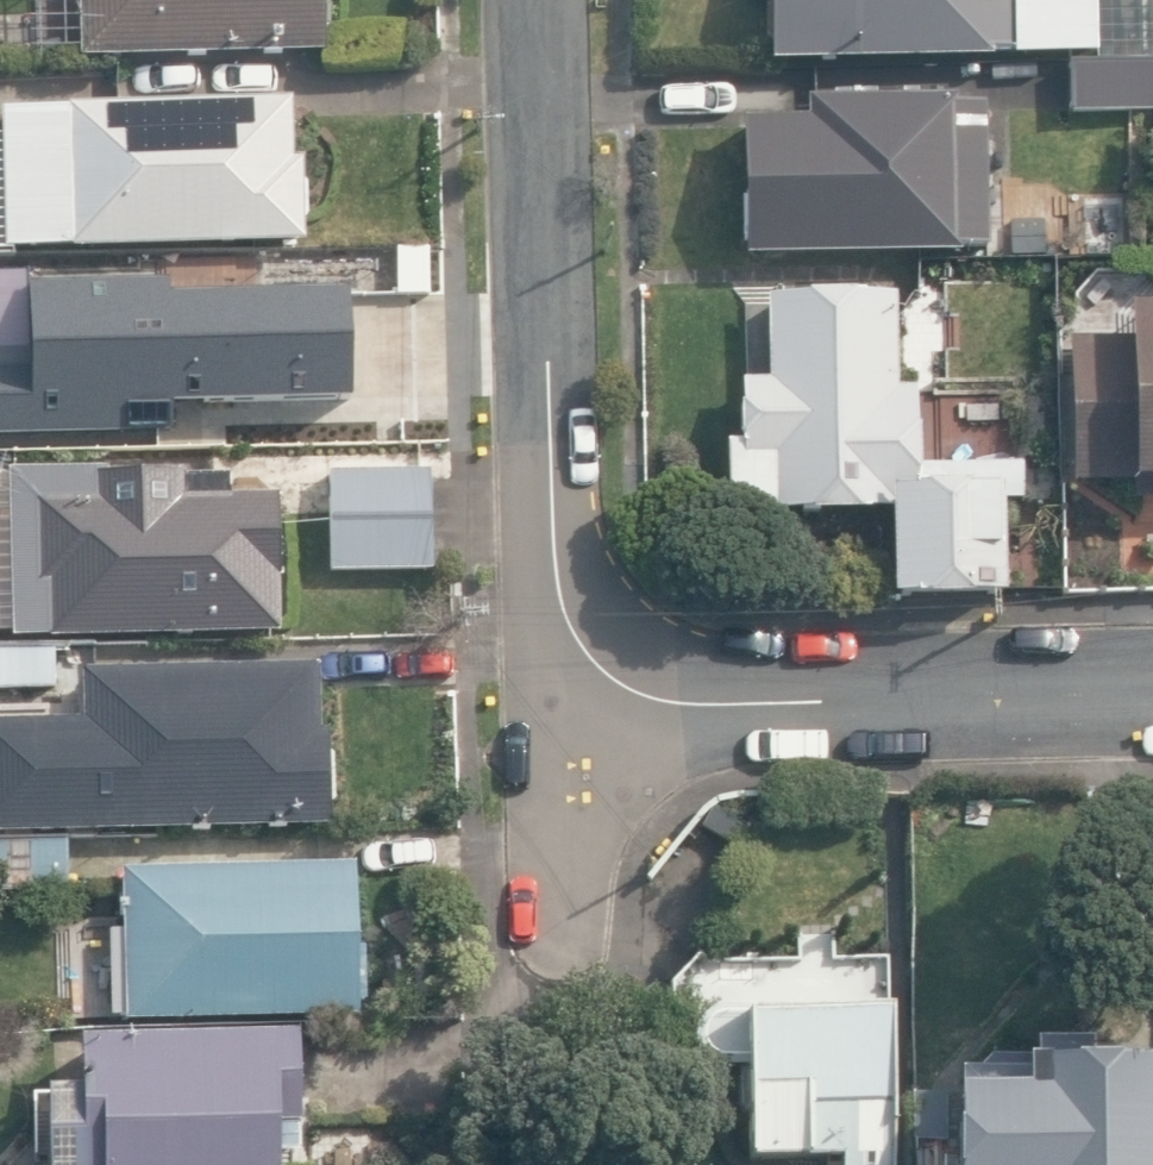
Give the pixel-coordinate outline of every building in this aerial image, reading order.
[(78,52),(322,46),(321,22),(325,22),(324,0),(76,0),(78,52)] [(771,52),(990,46),(990,40),(1014,39),(1014,44),(1095,42),(1094,0),(769,0),(771,52)] [(1064,52),(1065,103),(1148,101),(1147,50),(1064,52)] [(737,111),(739,248),(953,244),(953,239),(975,239),(975,235),(982,235),(980,131),(951,131),(951,87),(800,90),(801,110),(737,111)] [(2,240),(300,233),(298,153),(287,153),(286,93),(0,100),(0,177),(2,240)] [(34,305),(33,256),(0,257),(0,306),(34,305)] [(85,394),(87,433),(290,428),(288,363),(304,362),(302,276),(245,277),(245,270),(207,271),(207,275),(46,279),(48,348),(72,348),(73,395),(85,394)] [(722,431),(723,504),(885,501),(912,501),(911,457),(910,378),(892,378),(891,285),(761,287),(762,370),(735,370),(736,393),(733,393),(733,425),(736,425),(736,431),(722,431)] [(1129,306),(1129,338),(1068,340),(1072,484),(1133,482),(1133,501),(1152,501),(1152,306),(1129,306)] [(885,501),(887,588),(998,587),(997,491),(1018,490),(1017,455),(911,457),(912,501),(885,501)] [(325,461),(326,561),(426,560),(425,460),(325,461)] [(16,635),(282,631),(281,577),(285,577),(284,494),(232,494),(232,473),(186,474),(186,468),(11,471),(11,474),(0,474),(0,628),(15,628),(16,635)] [(54,688),(53,647),(0,648),(0,690),(54,688)] [(317,658),(79,664),(80,713),(0,715),(0,827),(330,818),(327,725),(318,725),(317,658)] [(70,890),(69,838),(0,840),(0,892),(70,890)] [(123,869),(126,1019),(359,1014),(359,998),(366,997),(365,946),(358,946),(356,864),(123,869)] [(894,1013),(734,1010),(714,1017),(704,1030),(705,1047),(720,1060),(734,1061),(752,1061),(752,1079),(749,1079),(749,1157),(839,1159),(839,1164),(892,1164),(894,1013)] [(275,1143),(299,1142),(296,1026),(80,1031),(81,1080),(46,1080),(49,1164),(276,1164),(275,1143)] [(1088,1058),(1088,1040),(1037,1041),(1037,1066),(1028,1067),(1028,1073),(952,1074),(952,1113),(958,1113),(959,1164),(1152,1164),(1152,1057),(1088,1058)]
